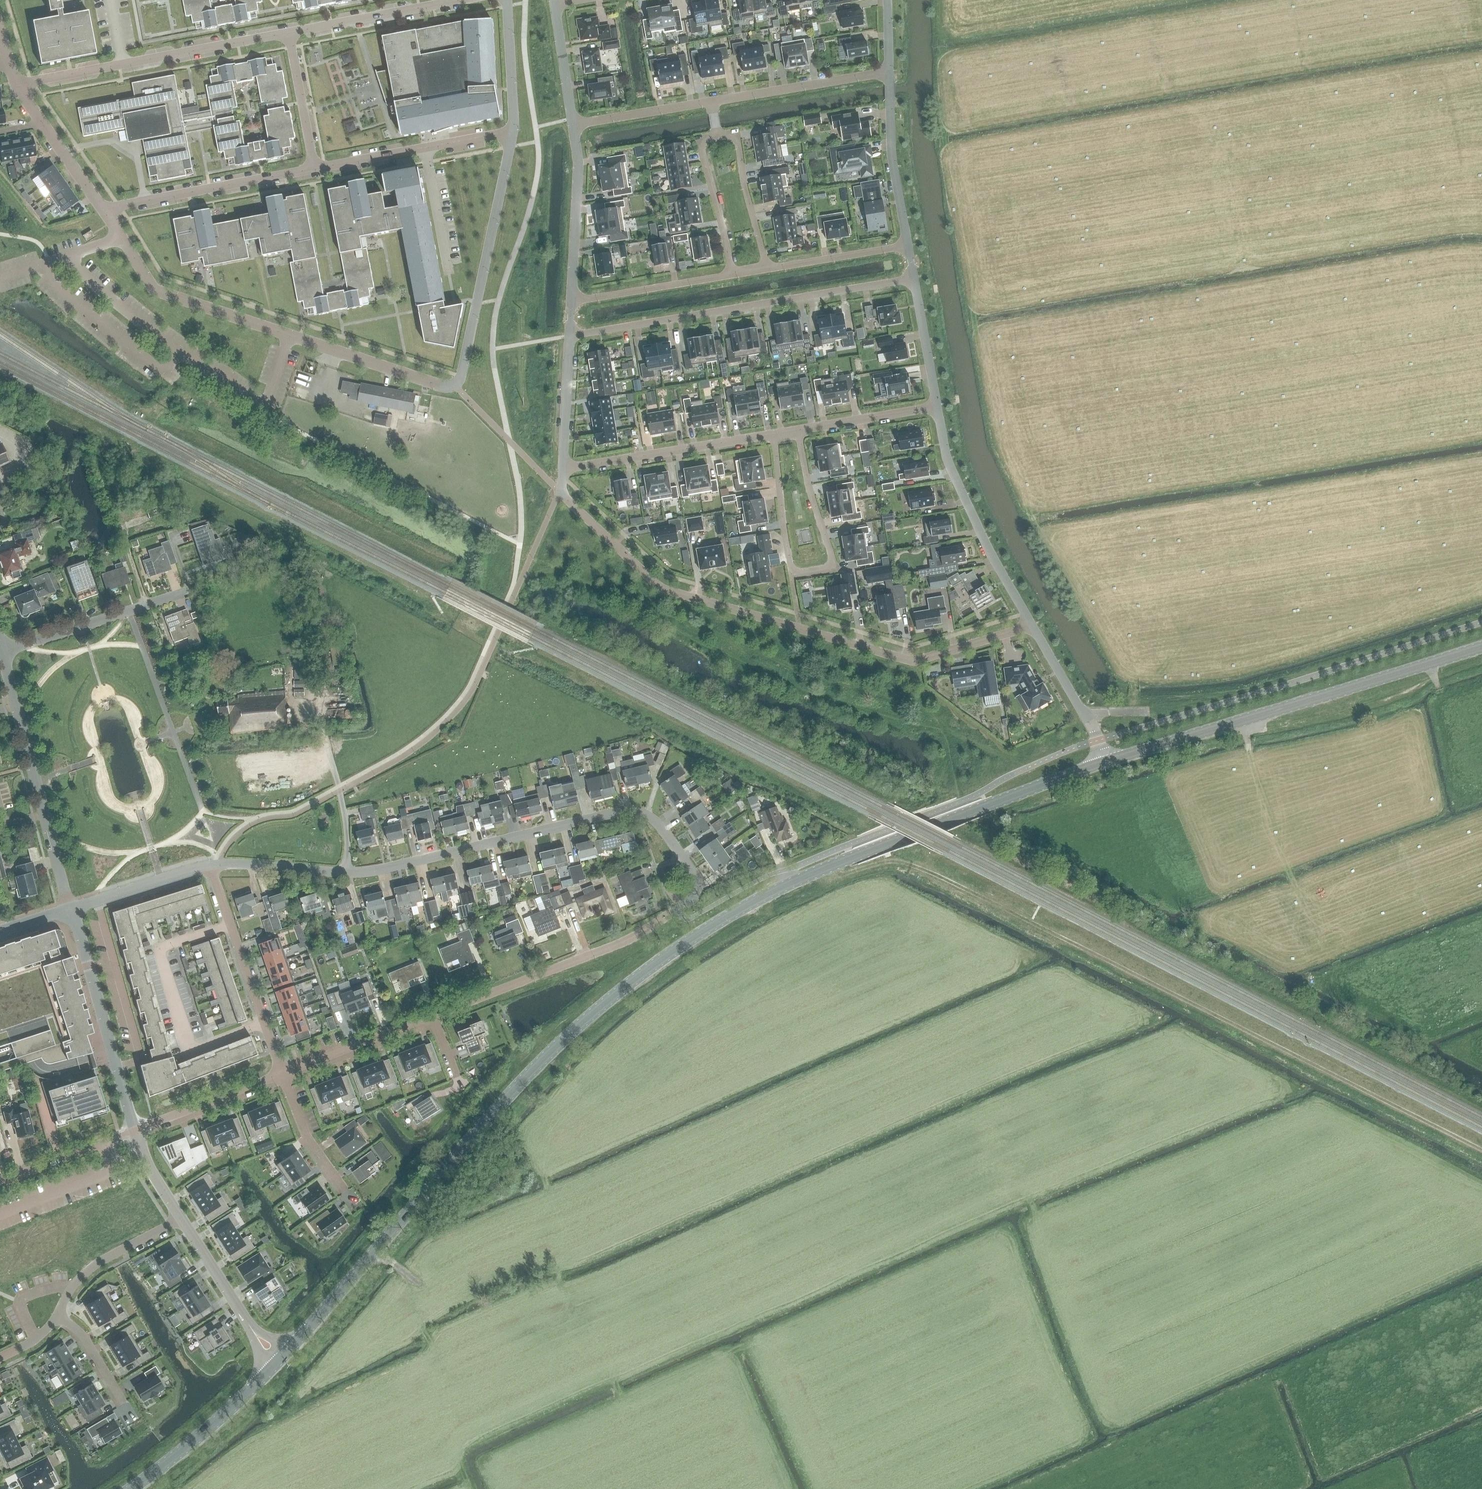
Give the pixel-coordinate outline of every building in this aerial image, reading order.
[(62,16),(61,10),(62,10),(60,1),(60,0),(47,0),(49,12),(56,11),(57,17),(32,22),(40,65),(68,60),(96,54),(87,11),(62,16)] [(236,6),(232,7),(232,4),(215,8),(215,10),(212,11),(210,0),(182,0),(186,17),(191,16),(192,24),(202,22),(203,30),(220,26),(220,25),(234,23),(234,24),(250,21),(249,13),(259,11),(257,3),(262,2),(262,0),(234,0),(236,6)] [(293,4),(303,3),(304,10),(320,7),(320,6),(335,4),(335,5),(351,1),(351,0),(292,0),(293,4)] [(708,27),(704,0),(701,0),(692,2),(695,20),(689,21),(691,36),(703,34),(702,28),(708,27)] [(708,27),(709,26),(709,29),(720,27),(720,28),(727,27),(725,15),(719,16),(716,0),(704,0),(708,27)] [(754,17),(751,0),(738,0),(740,8),(733,10),(736,22),(742,21),(742,19),(754,17)] [(754,17),(767,15),(767,16),(774,15),(772,3),(765,4),(765,0),(751,0),(754,17)] [(798,0),(785,0),(785,1),(778,2),(780,14),(787,13),(787,12),(800,9),(798,0)] [(800,9),(812,7),(812,8),(819,7),(818,0),(798,0),(800,9)] [(672,5),(659,7),(663,31),(664,33),(676,31),(676,32),(683,31),(680,19),(674,20),(672,5)] [(837,12),(836,5),(823,7),(824,14),(837,12)] [(652,33),(663,31),(659,7),(647,9),(650,24),(643,25),(646,40),(653,38),(652,33)] [(840,12),(842,28),(863,24),(863,20),(865,20),(863,12),(861,13),(861,9),(840,12)] [(576,19),(578,28),(579,28),(580,40),(600,37),(600,40),(610,38),(609,25),(599,27),(597,17),(585,19),(585,18),(576,19)] [(387,106),(388,105),(395,104),(401,136),(440,129),(447,128),(447,127),(501,117),(495,88),(492,20),(465,21),(382,37),(388,70),(377,73),(376,70),(375,71),(387,106)] [(688,43),(687,36),(679,37),(681,44),(688,43)] [(869,55),(866,41),(851,44),(850,37),(838,39),(839,46),(843,45),(845,59),(869,55)] [(792,41),(797,67),(808,65),(804,39),(792,41)] [(619,40),(602,43),(603,51),(620,48),(619,40)] [(785,69),(797,67),(792,41),(781,43),(785,69)] [(743,72),(755,70),(750,47),(745,48),(744,42),(732,45),(734,56),(740,55),(743,72)] [(762,45),(750,47),(755,70),(766,68),(764,52),(762,45)] [(710,56),(713,77),(725,75),(722,60),(729,59),(727,47),(715,49),(716,55),(710,56)] [(586,73),(602,71),(598,50),(582,52),(586,73)] [(702,79),(713,77),(710,56),(710,54),(698,56),(698,52),(691,53),(693,65),(699,64),(702,79)] [(683,82),(682,72),(688,71),(685,54),(679,56),(679,59),(667,61),(668,63),(672,84),(683,82)] [(253,163),(253,162),(254,162),(267,159),(267,160),(283,157),(282,149),(292,148),(290,140),(295,139),(290,112),(285,113),(284,107),(278,108),(278,107),(278,105),(284,104),(283,99),(288,98),(282,71),(277,72),(276,64),(266,66),(265,58),(248,61),(248,62),(234,65),(234,64),(218,67),(219,75),(209,77),(211,84),(206,85),(211,111),(213,122),(184,127),(182,117),(174,75),(132,83),(134,97),(78,108),(83,137),(92,135),(96,134),(112,131),(130,128),(132,137),(137,136),(142,135),(145,154),(150,177),(157,176),(158,181),(186,176),(185,170),(192,169),(185,132),(198,129),(213,127),(219,153),(224,152),(225,160),(235,158),(236,166),(253,163)] [(668,63),(657,65),(656,59),(649,60),(651,72),(658,71),(660,86),(672,84),(668,63)] [(602,84),(588,86),(589,88),(587,88),(588,94),(590,94),(590,100),(611,97),(609,83),(614,82),(613,76),(601,78),(602,84)] [(211,111),(182,117),(184,127),(213,122),(211,111)] [(843,140),(870,135),(868,122),(859,124),(857,113),(832,117),(834,128),(840,127),(843,140)] [(821,123),(820,114),(803,117),(805,126),(821,123)] [(778,146),(778,145),(777,138),(784,137),(782,126),(778,127),(766,129),(767,135),(752,137),(755,150),(778,146)] [(32,136),(20,138),(25,164),(30,163),(29,157),(36,156),(32,136)] [(25,164),(20,138),(9,141),(13,160),(19,159),(20,165),(25,164)] [(9,141),(0,142),(0,156),(1,162),(13,160),(9,141)] [(663,147),(665,158),(686,154),(684,143),(663,147)] [(856,148),(855,144),(829,148),(834,175),(860,171),(861,178),(873,176),(870,157),(872,157),(870,145),(856,148)] [(780,145),(778,145),(778,146),(755,150),(757,162),(771,159),(772,166),(785,164),(783,157),(782,157),(780,145)] [(815,152),(806,153),(807,160),(816,159),(815,152)] [(688,165),(686,154),(665,158),(667,168),(688,165)] [(601,179),(626,175),(624,163),(625,162),(624,155),(612,157),(613,164),(598,166),(599,169),(598,171),(599,175),(600,176),(601,179)] [(37,176),(43,185),(58,174),(52,165),(37,176)] [(667,168),(669,179),(689,176),(688,165),(667,168)] [(783,187),(787,187),(785,175),(789,174),(788,168),(773,170),(774,176),(760,178),(762,191),(783,187)] [(367,251),(367,248),(362,249),(361,241),(360,238),(377,235),(403,230),(418,309),(418,310),(419,312),(425,343),(454,349),(460,319),(463,305),(456,306),(445,308),(419,169),(392,174),(393,178),(384,179),(383,176),(382,176),(383,177),(386,194),(387,194),(387,193),(396,192),(399,207),(385,210),(382,193),(367,196),(364,180),(349,183),(350,189),(347,189),(346,187),(328,190),(347,292),(324,296),(304,195),(286,198),(287,201),(283,201),(282,195),(267,198),(270,214),(213,225),(210,209),(194,212),(195,218),(192,219),(191,216),(173,220),(182,265),(200,261),(199,259),(201,259),(203,258),(204,267),(249,259),(246,242),(259,239),(263,256),(292,251),(294,262),(290,263),(297,303),(303,302),(304,309),(314,308),(315,315),(331,312),(331,311),(339,310),(346,309),(346,310),(362,306),(361,299),(370,297),(369,289),(374,288),(367,251)] [(8,173),(10,180),(16,178),(15,171),(8,173)] [(49,194),(64,183),(58,174),(43,185),(49,194)] [(628,187),(626,175),(601,179),(603,192),(618,189),(619,196),(632,193),(631,186),(628,187)] [(691,187),(689,176),(669,179),(670,190),(691,187)] [(64,183),(49,194),(48,195),(54,204),(71,192),(64,183)] [(868,196),(866,184),(853,187),(855,199),(864,197),(865,203),(864,203),(869,232),(878,230),(878,232),(877,232),(878,233),(887,231),(887,230),(882,200),(869,202),(868,197),(868,196)] [(785,199),(783,187),(762,191),(764,203),(778,200),(779,207),(792,205),(790,198),(785,199)] [(71,192),(54,204),(61,213),(77,202),(71,192)] [(674,203),(676,214),(699,209),(697,198),(683,201),(681,194),(667,197),(668,204),(674,203)] [(596,211),(598,224),(623,220),(622,208),(625,207),(624,200),(610,202),(611,209),(596,211)] [(796,227),(794,215),(797,214),(796,208),(786,210),(787,216),(773,218),(775,230),(796,227)] [(701,223),(699,209),(676,214),(674,214),(676,227),(701,223)] [(826,240),(848,236),(848,234),(850,234),(849,226),(847,226),(846,219),(827,222),(826,216),(816,217),(819,229),(824,229),(826,240)] [(625,232),(623,220),(598,224),(598,227),(597,228),(598,232),(599,233),(600,237),(614,235),(615,241),(628,239),(626,232),(625,232)] [(777,243),(792,240),(793,246),(804,244),(801,226),(796,227),(775,230),(777,243)] [(91,230),(82,235),(85,241),(94,236),(91,230)] [(674,243),(688,241),(687,234),(673,236),(674,243)] [(651,246),(655,267),(669,264),(666,250),(672,249),(670,236),(658,238),(659,244),(651,246)] [(707,236),(691,239),(695,260),(699,259),(699,261),(707,260),(706,258),(710,257),(707,236)] [(610,253),(594,255),(598,276),(601,276),(602,277),(610,276),(609,274),(613,274),(610,253)] [(902,321),(901,314),(899,314),(899,312),(896,313),(895,306),(877,309),(872,310),(872,306),(864,307),(866,320),(879,318),(880,327),(901,323),(900,321),(902,321)] [(830,315),(835,341),(841,339),(843,348),(855,346),(852,331),(846,332),(843,315),(841,315),(841,313),(830,315)] [(835,343),(835,341),(830,315),(819,317),(820,319),(817,319),(820,334),(814,335),(816,347),(823,346),(822,345),(835,343)] [(799,320),(787,323),(791,348),(803,346),(803,349),(810,347),(808,334),(802,335),(799,320)] [(779,350),(791,348),(787,323),(774,325),(776,339),(770,341),(772,355),(780,354),(779,350)] [(756,328),(743,330),(747,356),(759,354),(760,355),(767,354),(765,341),(759,342),(756,328)] [(735,358),(747,356),(743,330),(730,332),(733,347),(726,348),(728,360),(735,359),(735,358)] [(713,335),(700,337),(704,363),(716,361),(716,362),(723,361),(721,349),(715,350),(713,335)] [(692,365),(704,363),(700,337),(687,339),(689,354),(683,355),(686,370),(692,368),(692,365)] [(907,358),(905,343),(893,346),(891,338),(878,340),(880,349),(884,348),(886,362),(897,360),(898,361),(905,360),(904,359),(907,358)] [(661,344),(656,344),(661,370),(660,370),(661,372),(673,370),(673,371),(680,370),(678,358),(672,359),(669,344),(667,344),(667,342),(661,343),(661,344)] [(653,371),(660,370),(661,370),(656,344),(651,345),(646,346),(646,348),(644,349),(646,363),(640,364),(643,379),(655,377),(653,371)] [(589,365),(610,361),(608,350),(587,354),(589,365)] [(612,372),(610,361),(589,365),(591,376),(612,372)] [(612,372),(591,376),(593,386),(614,383),(612,372)] [(891,372),(872,375),(874,384),(885,382),(887,398),(898,397),(897,394),(909,392),(908,384),(910,384),(908,373),(892,376),(891,372)] [(833,383),(836,404),(849,402),(846,387),(852,386),(850,374),(838,376),(839,382),(833,383)] [(800,382),(789,384),(788,384),(792,408),(805,405),(802,391),(808,390),(806,377),(799,379),(800,382)] [(824,406),(836,404),(833,383),(833,378),(821,380),(820,379),(813,380),(815,392),(822,391),(824,406)] [(756,389),(745,391),(749,415),(761,413),(759,398),(765,397),(763,382),(755,384),(756,389)] [(780,410),(792,408),(788,384),(789,384),(788,382),(776,384),(780,410)] [(616,393),(614,383),(593,386),(595,397),(616,393)] [(358,401),(411,411),(414,395),(361,385),(358,401)] [(737,417),(749,415),(745,391),(733,393),(733,390),(726,391),(728,403),(734,402),(737,417)] [(655,400),(654,391),(645,393),(647,402),(655,400)] [(714,403),(703,405),(706,426),(719,424),(716,409),(722,408),(720,396),(713,397),(714,403)] [(591,413),(612,410),(610,399),(589,402),(591,413)] [(694,428),(706,426),(703,405),(702,400),(690,402),(690,399),(683,400),(685,414),(691,413),(694,428)] [(614,421),(612,410),(591,413),(593,424),(614,421)] [(671,410),(659,412),(663,433),(675,431),(671,410)] [(373,422),(390,427),(393,416),(376,411),(373,422)] [(651,435),(663,433),(659,412),(647,414),(651,435)] [(595,435),(616,431),(614,421),(593,424),(595,435)] [(894,451),(923,446),(922,442),(924,442),(923,434),(921,435),(920,430),(897,434),(899,444),(893,445),(894,451)] [(617,442),(616,431),(595,435),(596,446),(617,442)] [(859,441),(860,453),(868,452),(866,439),(859,441)] [(873,439),(866,439),(868,452),(868,453),(875,453),(873,439)] [(0,444),(0,466),(10,461),(1,443),(0,444)] [(816,448),(818,460),(841,456),(839,444),(816,448)] [(843,455),(841,456),(818,460),(820,473),(835,470),(836,476),(848,474),(847,467),(845,467),(843,455)] [(735,461),(737,473),(763,468),(761,457),(735,461)] [(899,480),(928,475),(928,471),(930,471),(928,463),(926,464),(926,460),(902,464),(904,474),(898,475),(899,480)] [(716,464),(717,476),(724,475),(722,463),(716,464)] [(696,468),(700,494),(711,492),(711,493),(718,492),(716,480),(710,481),(707,466),(696,468)] [(689,495),(700,494),(696,468),(684,470),(687,485),(680,486),(682,498),(689,497),(689,495)] [(765,480),(763,468),(737,473),(739,484),(765,480)] [(667,473),(656,475),(660,500),(671,498),(671,500),(678,498),(676,486),(670,487),(667,473)] [(874,474),(859,475),(859,486),(874,486),(874,474)] [(648,502),(660,500),(656,475),(644,477),(648,502)] [(631,506),(638,505),(636,493),(630,494),(628,479),(614,481),(615,487),(613,488),(614,495),(616,495),(617,502),(630,500),(631,506)] [(827,493),(829,505),(855,501),(853,490),(854,489),(853,482),(841,484),(842,491),(827,493)] [(893,482),(881,484),(882,492),(894,489),(893,482)] [(720,490),(721,497),(729,496),(727,488),(720,490)] [(908,493),(910,509),(934,505),(933,501),(935,501),(934,493),(932,494),(931,490),(908,493)] [(743,508),(744,514),(765,510),(763,499),(748,501),(748,495),(735,497),(737,509),(743,508)] [(857,513),(855,501),(829,505),(831,517),(846,515),(847,521),(862,519),(860,512),(857,513)] [(157,508),(145,512),(148,520),(159,516),(157,508)] [(765,510),(744,514),(742,514),(743,521),(737,522),(739,534),(751,532),(750,525),(767,522),(765,510)] [(893,513),(881,515),(882,522),(894,520),(893,513)] [(722,514),(714,515),(716,529),(724,527),(722,514)] [(685,519),(688,533),(704,530),(702,516),(685,519)] [(654,529),(655,533),(653,534),(654,541),(656,541),(657,545),(678,541),(676,532),(682,531),(680,518),(668,521),(669,527),(654,529)] [(926,536),(923,537),(924,544),(938,542),(937,535),(952,533),(950,519),(944,520),(944,518),(936,519),(937,521),(924,524),(926,536)] [(207,564),(225,558),(219,539),(212,541),(207,525),(191,530),(203,566),(205,565),(205,566),(208,565),(207,564)] [(40,536),(37,527),(12,535),(16,548),(0,553),(0,563),(4,577),(11,575),(12,579),(20,577),(18,571),(21,570),(17,557),(30,553),(27,542),(38,538),(40,536)] [(842,537),(844,550),(865,547),(867,546),(865,534),(869,534),(868,527),(856,529),(857,535),(842,537)] [(749,586),(749,584),(769,581),(764,553),(772,552),(772,554),(773,554),(769,534),(769,535),(757,537),(760,554),(745,557),(744,555),(743,555),(745,567),(748,567),(749,574),(747,574),(749,586)] [(754,542),(752,535),(740,537),(741,545),(754,542)] [(170,569),(168,565),(175,563),(168,540),(160,543),(161,546),(147,550),(150,558),(142,560),(143,562),(148,576),(170,569)] [(700,571),(726,566),(722,545),(696,549),(700,571)] [(929,568),(918,570),(919,577),(958,571),(957,565),(955,565),(954,563),(965,561),(964,557),(966,557),(965,549),(963,550),(962,546),(939,549),(941,560),(935,560),(936,566),(929,567),(929,568)] [(865,547),(844,550),(846,562),(861,559),(862,566),(874,564),(873,557),(867,558),(865,547)] [(123,568),(122,563),(127,561),(123,550),(117,552),(120,563),(114,565),(116,570),(102,575),(107,590),(128,582),(123,568)] [(85,561),(65,568),(77,602),(97,594),(85,561)] [(894,587),(891,566),(866,570),(868,584),(886,581),(888,596),(877,598),(879,605),(876,606),(877,614),(880,614),(881,621),(897,619),(895,607),(907,605),(904,585),(894,587)] [(969,596),(977,610),(984,607),(986,606),(993,601),(989,593),(985,585),(982,587),(978,580),(971,583),(964,572),(959,576),(957,573),(947,579),(952,587),(961,581),(970,596),(969,596)] [(41,609),(36,598),(55,591),(47,573),(29,580),(32,587),(31,588),(33,591),(14,598),(21,616),(22,617),(24,617),(26,616),(28,614),(41,609)] [(828,596),(830,604),(836,603),(837,609),(842,608),(843,611),(852,609),(852,606),(851,606),(849,595),(856,593),(853,573),(841,575),(843,586),(833,587),(834,595),(828,596)] [(947,587),(945,574),(928,577),(930,589),(947,587)] [(950,602),(959,597),(955,590),(949,593),(950,602)] [(929,611),(914,613),(917,630),(932,627),(932,625),(940,623),(939,613),(945,612),(943,596),(927,599),(929,611)] [(192,623),(190,623),(185,610),(164,618),(173,643),(187,638),(189,645),(199,641),(192,623)] [(997,694),(992,662),(978,664),(979,668),(952,673),(954,686),(969,683),(970,686),(982,684),(983,696),(997,694)] [(1051,700),(1042,684),(1038,687),(1035,681),(1036,681),(1027,665),(1004,669),(1006,685),(1018,683),(1023,691),(1020,693),(1030,711),(1038,707),(1038,708),(1049,702),(1048,701),(1051,700)] [(285,691),(238,695),(238,698),(217,701),(219,715),(230,714),(231,733),(287,728),(285,691)] [(653,749),(665,755),(669,746),(656,741),(653,749)] [(593,756),(591,749),(584,750),(585,758),(593,756)] [(613,794),(616,794),(613,781),(619,780),(616,768),(613,757),(612,753),(606,755),(610,774),(598,777),(604,799),(613,796),(613,794)] [(651,781),(648,767),(655,765),(652,754),(643,756),(644,759),(634,761),(635,769),(639,784),(651,781)] [(579,803),(576,790),(582,789),(579,777),(578,770),(577,770),(575,764),(570,765),(571,771),(575,790),(563,792),(567,807),(576,805),(576,803),(579,803)] [(682,786),(677,779),(686,774),(680,764),(669,771),(673,776),(660,785),(668,795),(682,786)] [(639,784),(635,769),(623,771),(626,787),(639,784)] [(579,777),(582,789),(588,787),(590,799),(593,799),(594,801),(604,799),(598,777),(586,780),(585,775),(579,777)] [(495,782),(497,790),(504,788),(502,780),(495,782)] [(556,789),(557,794),(551,795),(549,784),(543,785),(546,797),(551,796),(554,808),(557,808),(558,810),(567,807),(563,792),(562,788),(556,789)] [(705,794),(700,786),(690,793),(685,784),(682,786),(668,795),(675,806),(687,798),(690,803),(701,797),(705,794)] [(540,812),(542,811),(540,799),(546,797),(543,785),(536,787),(537,793),(525,796),(530,816),(539,814),(540,812)] [(508,807),(514,805),(517,817),(520,817),(521,818),(530,816),(525,796),(513,799),(512,793),(506,794),(508,807)] [(503,823),(503,821),(506,820),(503,808),(508,807),(506,794),(499,796),(500,800),(489,803),(494,825),(503,823)] [(747,798),(753,813),(760,810),(756,800),(757,800),(755,795),(747,798)] [(702,818),(706,816),(709,813),(705,807),(707,806),(701,797),(690,803),(694,808),(682,816),(689,828),(703,819),(702,818)] [(478,814),(481,826),(484,825),(485,827),(494,825),(489,803),(481,805),(479,801),(469,803),(472,815),(478,814)] [(452,813),(457,834),(467,831),(467,830),(469,829),(466,816),(472,815),(469,803),(456,806),(456,812),(452,813)] [(783,841),(791,838),(788,830),(790,830),(786,820),(784,821),(782,816),(780,817),(776,806),(759,813),(765,829),(770,828),(773,835),(775,834),(778,842),(783,840),(783,841)] [(407,816),(405,808),(399,809),(401,817),(399,818),(400,822),(398,823),(397,820),(395,819),(389,821),(387,823),(388,827),(385,828),(388,841),(404,838),(402,829),(410,828),(407,816)] [(448,836),(457,834),(452,813),(440,816),(439,810),(432,812),(436,824),(441,823),(444,835),(447,834),(448,836)] [(373,819),(376,818),(375,812),(361,815),(363,821),(365,821),(368,830),(356,833),(360,846),(376,842),(373,829),(375,828),(373,819)] [(407,816),(410,828),(415,826),(419,841),(432,838),(428,822),(422,824),(416,814),(407,816)] [(711,825),(716,832),(726,825),(721,818),(711,825)] [(710,829),(709,828),(703,819),(689,828),(696,838),(710,829)] [(700,850),(708,861),(723,850),(718,843),(735,831),(729,822),(726,825),(716,832),(719,837),(700,850)] [(594,842),(597,854),(603,853),(603,851),(622,846),(624,853),(638,850),(633,832),(594,842)] [(597,855),(597,854),(594,842),(594,840),(576,845),(579,859),(580,859),(581,861),(597,857),(597,855)] [(0,844),(0,877),(8,876),(1,844),(0,844)] [(732,844),(723,850),(708,861),(715,872),(731,861),(728,857),(733,853),(731,850),(734,847),(732,844)] [(736,858),(740,863),(750,856),(743,846),(735,852),(738,857),(736,858)] [(564,848),(552,851),(556,869),(569,866),(564,848)] [(556,869),(552,851),(540,854),(544,872),(556,869)] [(528,856),(516,859),(520,878),(533,875),(532,870),(531,870),(528,856)] [(513,875),(514,879),(520,878),(516,859),(503,862),(507,876),(513,875)] [(20,865),(27,898),(45,894),(38,861),(20,865)] [(581,864),(575,866),(579,880),(586,879),(585,875),(584,875),(581,864)] [(492,865),(480,869),(483,882),(482,882),(484,889),(496,886),(499,896),(506,895),(503,883),(500,884),(498,875),(494,876),(492,865)] [(568,867),(573,885),(579,883),(579,880),(575,866),(568,867)] [(645,877),(645,876),(644,876),(641,869),(642,869),(642,868),(631,873),(630,871),(618,875),(629,905),(650,897),(647,888),(649,887),(649,886),(646,887),(643,878),(645,877)] [(483,882),(480,869),(467,872),(471,885),(482,882),(483,882)] [(545,873),(538,874),(541,886),(547,885),(545,873)] [(455,874),(442,877),(446,891),(447,897),(452,896),(451,890),(458,888),(455,874)] [(541,886),(538,874),(532,876),(536,894),(543,893),(541,886)] [(446,891),(442,877),(430,880),(434,894),(446,891)] [(508,882),(503,883),(506,895),(511,893),(508,882)] [(406,886),(411,907),(411,908),(416,907),(414,899),(422,898),(419,883),(406,886)] [(200,885),(186,889),(192,909),(202,906),(204,914),(209,912),(200,885)] [(605,888),(595,891),(593,885),(582,889),(584,895),(576,899),(583,918),(593,915),(590,905),(600,901),(605,914),(614,911),(605,888)] [(399,907),(405,906),(406,908),(411,907),(406,886),(394,889),(396,898),(391,900),(395,917),(396,922),(402,920),(399,907)] [(186,889),(172,894),(178,914),(181,921),(185,920),(183,912),(192,909),(186,889)] [(472,891),(466,892),(469,904),(473,903),(475,902),(472,891)] [(561,928),(553,909),(559,907),(559,908),(565,906),(566,906),(574,903),(569,891),(549,899),(552,907),(530,916),(538,937),(547,934),(546,931),(552,929),(553,931),(561,928)] [(382,892),(365,896),(368,909),(369,912),(376,910),(378,918),(388,915),(389,918),(395,917),(391,900),(385,901),(382,892)] [(471,914),(469,904),(466,892),(460,894),(463,905),(462,905),(462,906),(458,907),(460,918),(471,915),(471,914)] [(270,895),(262,898),(269,918),(273,932),(282,929),(276,912),(290,907),(286,893),(271,898),(270,895)] [(172,894),(158,898),(165,918),(167,925),(172,924),(169,916),(178,914),(172,894)] [(235,898),(240,911),(242,917),(253,913),(251,907),(256,905),(260,904),(258,899),(254,900),(253,895),(248,897),(247,894),(235,898)] [(331,917),(330,914),(327,902),(321,904),(318,894),(301,899),(305,912),(315,909),(317,915),(321,914),(323,919),(331,917)] [(351,895),(345,896),(344,894),(338,895),(339,898),(332,900),(337,913),(338,915),(355,909),(354,908),(355,908),(351,895)] [(158,898),(144,902),(151,922),(153,930),(158,928),(156,921),(165,918),(158,898)] [(436,899),(429,901),(433,917),(439,915),(436,899)] [(423,903),(428,924),(431,924),(434,923),(433,917),(429,901),(423,903)] [(144,902),(131,907),(138,934),(144,933),(142,925),(151,922),(144,902)] [(230,1059),(232,1065),(250,1058),(248,1052),(255,1050),(252,1041),(228,1050),(227,1048),(208,1055),(209,1057),(204,1059),(203,1057),(184,1064),(185,1067),(170,1072),(165,1053),(167,1052),(162,1033),(160,1033),(158,1028),(161,1027),(155,1008),(153,1008),(151,1003),(154,1002),(149,983),(146,984),(145,978),(147,977),(142,958),(139,959),(138,953),(140,952),(135,933),(133,934),(126,908),(117,911),(119,919),(113,920),(118,939),(124,938),(127,949),(121,950),(125,964),(131,963),(134,974),(128,975),(132,989),(137,988),(140,999),(135,1000),(139,1014),(144,1012),(147,1023),(142,1025),(145,1039),(151,1037),(154,1048),(148,1050),(152,1062),(143,1064),(152,1096),(197,1078),(195,1073),(206,1069),(208,1074),(221,1069),(219,1063),(230,1059)] [(359,923),(367,920),(363,910),(355,912),(359,923)] [(269,918),(262,920),(266,934),(273,932),(269,918)] [(518,945),(515,936),(523,932),(518,919),(505,924),(507,927),(495,932),(498,940),(497,940),(501,951),(518,945)] [(454,926),(457,933),(469,929),(466,922),(454,926)] [(300,924),(295,926),(297,934),(303,932),(300,924)] [(457,934),(460,941),(440,949),(442,954),(446,964),(458,959),(461,967),(474,962),(468,944),(474,942),(469,929),(457,934)] [(22,1064),(27,1063),(40,1058),(42,1062),(46,1064),(51,1064),(91,1053),(91,1052),(85,1035),(91,1034),(92,1033),(92,1031),(71,957),(69,957),(63,934),(61,931),(57,930),(54,930),(39,935),(37,931),(0,943),(0,1071),(22,1064)] [(981,937),(992,941),(994,936),(983,932),(981,937)] [(218,938),(190,947),(192,952),(200,949),(203,958),(222,951),(218,938)] [(259,944),(263,955),(283,949),(279,938),(259,944)] [(342,949),(345,957),(358,952),(355,944),(342,949)] [(287,960),(283,949),(263,955),(267,966),(287,960)] [(203,958),(195,961),(197,965),(204,963),(207,972),(227,965),(222,951),(203,958)] [(290,971),(287,960),(267,966),(271,977),(290,971)] [(425,981),(426,981),(419,962),(389,974),(392,982),(397,979),(402,990),(400,990),(401,991),(410,987),(408,982),(423,976),(425,981)] [(207,972),(200,974),(201,979),(209,976),(212,985),(232,979),(227,965),(207,972)] [(294,982),(290,971),(271,977),(274,988),(294,982)] [(212,985),(204,988),(206,993),(214,990),(217,999),(236,992),(232,979),(212,985)] [(369,981),(351,987),(360,1010),(371,1006),(368,997),(374,995),(369,981)] [(280,1003),(299,996),(295,985),(276,992),(280,1003)] [(856,1000),(883,991),(881,986),(860,993),(858,987),(848,990),(850,997),(855,995),(856,1000)] [(340,990),(333,993),(338,1006),(344,1003),(348,1014),(360,1010),(351,987),(340,991),(340,990)] [(217,999),(209,1002),(211,1006),(218,1004),(221,1013),(241,1006),(236,992),(217,999)] [(283,1014),(303,1007),(299,996),(280,1003),(283,1014)] [(241,1006),(221,1013),(224,1022),(217,1025),(218,1030),(246,1020),(241,1006)] [(303,1007),(283,1014),(287,1025),(307,1018),(303,1007)] [(333,1016),(327,1018),(330,1029),(336,1028),(333,1016)] [(311,1029),(307,1018),(287,1025),(291,1036),(295,1035),(297,1041),(311,1037),(308,1030),(311,1029)] [(469,1029),(470,1031),(457,1035),(461,1043),(463,1042),(465,1048),(466,1047),(469,1056),(468,1056),(469,1058),(482,1053),(477,1040),(486,1036),(481,1024),(469,1029)] [(418,1046),(411,1048),(418,1066),(425,1064),(427,1070),(439,1066),(434,1053),(428,1055),(424,1045),(419,1047),(418,1046)] [(412,1069),(418,1066),(411,1048),(405,1051),(405,1053),(400,1055),(404,1065),(397,1067),(402,1080),(414,1075),(412,1069)] [(376,1062),(369,1064),(376,1082),(383,1080),(386,1086),(397,1082),(393,1069),(386,1071),(382,1061),(378,1063),(376,1062)] [(376,1082),(369,1064),(363,1067),(363,1069),(358,1071),(362,1081),(356,1083),(360,1096),(372,1091),(370,1085),(376,1082)] [(53,1089),(47,1091),(56,1121),(65,1118),(66,1122),(82,1117),(82,1116),(105,1109),(102,1097),(96,1076),(95,1076),(67,1085),(53,1089)] [(65,1077),(50,1080),(53,1089),(67,1085),(65,1077)] [(334,1078),(328,1080),(335,1098),(341,1096),(344,1102),(356,1098),(351,1085),(345,1087),(341,1077),(336,1079),(334,1078)] [(335,1098),(328,1080),(321,1083),(321,1085),(316,1087),(320,1097),(314,1099),(319,1113),(320,1112),(319,1112),(331,1107),(328,1101),(335,1098)] [(421,1094),(403,1103),(413,1123),(438,1111),(433,1099),(428,1101),(427,1098),(424,1100),(421,1094)] [(17,1137),(33,1133),(31,1125),(28,1110),(27,1110),(25,1103),(19,1104),(21,1112),(13,1114),(12,1109),(3,1112),(6,1124),(11,1122),(13,1128),(14,1127),(17,1137)] [(260,1106),(267,1125),(273,1122),(276,1129),(287,1124),(287,1125),(288,1125),(283,1111),(276,1114),(272,1104),(268,1105),(266,1104),(260,1106)] [(267,1125),(260,1106),(253,1109),(253,1111),(248,1113),(252,1123),(246,1126),(251,1138),(262,1134),(260,1127),(267,1125)] [(355,1119),(358,1125),(368,1119),(365,1114),(355,1119)] [(224,1120),(218,1123),(225,1141),(231,1138),(234,1145),(246,1140),(241,1127),(234,1130),(231,1120),(226,1122),(224,1120)] [(335,1142),(346,1156),(352,1151),(353,1152),(360,1147),(359,1146),(365,1142),(355,1129),(358,1126),(354,1120),(344,1127),(348,1133),(335,1142)] [(218,1143),(225,1141),(218,1123),(211,1125),(211,1127),(206,1129),(210,1139),(204,1142),(209,1155),(210,1155),(209,1154),(221,1150),(218,1143)] [(164,1157),(167,1162),(175,1158),(173,1153),(180,1150),(185,1161),(172,1169),(177,1177),(195,1165),(185,1137),(158,1147),(164,1157)] [(202,1143),(196,1146),(201,1160),(207,1156),(202,1143)] [(276,1165),(283,1175),(303,1161),(296,1151),(286,1158),(282,1153),(277,1156),(281,1161),(276,1165)] [(352,1172),(360,1184),(376,1172),(372,1166),(379,1162),(371,1151),(359,1160),(362,1165),(352,1172)] [(283,1175),(293,1190),(305,1181),(302,1176),(309,1171),(303,1161),(283,1175)] [(191,1199),(195,1205),(212,1195),(208,1189),(213,1185),(206,1174),(208,1173),(207,1172),(194,1181),(199,1187),(190,1193),(192,1197),(191,1199)] [(306,1188),(291,1198),(296,1205),(300,1202),(309,1214),(309,1213),(328,1199),(328,1200),(329,1199),(320,1186),(310,1194),(306,1188)] [(212,1195),(195,1205),(199,1211),(201,1211),(204,1215),(213,1209),(217,1216),(230,1207),(228,1208),(221,1197),(215,1200),(212,1195)] [(239,1197),(234,1201),(237,1206),(242,1202),(239,1197)] [(242,1202),(237,1206),(240,1211),(245,1207),(242,1202)] [(335,1233),(333,1230),(345,1222),(336,1210),(326,1217),(323,1213),(308,1223),(315,1232),(319,1229),(324,1237),(326,1236),(327,1238),(335,1233)] [(216,1238),(220,1244),(237,1234),(233,1228),(239,1224),(231,1213),(233,1212),(233,1211),(220,1220),(224,1226),(215,1232),(218,1237),(216,1238)] [(237,1234),(220,1244),(224,1250),(227,1250),(229,1254),(238,1248),(242,1255),(255,1247),(255,1246),(253,1247),(246,1236),(241,1240),(237,1234)] [(265,1236),(260,1239),(264,1244),(269,1241),(265,1236)] [(158,1271),(158,1272),(179,1259),(180,1259),(173,1248),(162,1255),(158,1249),(147,1257),(151,1263),(153,1261),(159,1271),(158,1271)] [(238,1269),(247,1284),(261,1275),(264,1281),(275,1273),(271,1267),(267,1270),(258,1256),(253,1260),(252,1259),(245,1263),(246,1264),(238,1269)] [(186,1269),(179,1259),(158,1272),(168,1288),(181,1280),(178,1274),(186,1269)] [(266,1285),(252,1294),(257,1301),(258,1300),(265,1309),(275,1303),(274,1301),(282,1296),(278,1290),(280,1289),(273,1278),(265,1283),(266,1285)] [(98,1298),(85,1306),(91,1316),(112,1304),(106,1294),(111,1290),(107,1284),(94,1292),(98,1298)] [(177,1297),(183,1308),(201,1297),(194,1286),(186,1291),(182,1286),(170,1294),(174,1299),(177,1297)] [(201,1297),(183,1308),(190,1318),(187,1320),(191,1326),(203,1318),(199,1312),(208,1307),(201,1297)] [(112,1304),(91,1316),(97,1327),(111,1319),(115,1325),(127,1318),(123,1311),(118,1314),(112,1304)] [(224,1344),(225,1345),(232,1341),(224,1329),(223,1330),(215,1318),(193,1332),(201,1344),(207,1340),(214,1350),(224,1344)] [(122,1338),(109,1346),(115,1356),(136,1344),(130,1334),(135,1331),(131,1324),(118,1332),(122,1338)] [(63,1342),(45,1353),(54,1368),(54,1369),(72,1358),(63,1342)] [(136,1344),(115,1356),(121,1367),(135,1359),(139,1365),(151,1358),(147,1351),(142,1354),(136,1344)] [(54,1369),(48,1372),(52,1379),(56,1376),(62,1386),(82,1374),(72,1358),(54,1369)] [(158,1373),(155,1367),(144,1373),(147,1379),(134,1387),(143,1401),(149,1397),(157,1393),(158,1392),(163,1389),(155,1375),(158,1373)] [(74,1395),(80,1404),(98,1394),(92,1383),(84,1388),(80,1383),(67,1390),(71,1397),(74,1395)] [(104,1404),(98,1394),(77,1406),(87,1422),(100,1415),(96,1409),(104,1404)] [(13,1414),(12,1414),(10,1415),(5,1403),(0,1405),(0,1421),(13,1414)] [(26,1410),(20,1413),(23,1419),(28,1416),(26,1410)] [(105,1418),(85,1430),(91,1439),(98,1435),(104,1444),(122,1433),(114,1420),(109,1423),(105,1418)] [(0,1435),(0,1450),(16,1442),(13,1435),(19,1432),(13,1420),(15,1419),(1,1426),(4,1433),(0,1435)] [(0,1450),(0,1453),(2,1457),(4,1457),(6,1461),(16,1456),(19,1463),(33,1457),(33,1456),(31,1457),(25,1445),(19,1448),(16,1442),(0,1450)] [(48,1487),(42,1475),(48,1472),(42,1460),(26,1467),(29,1473),(16,1480),(20,1488),(18,1488),(43,1488),(48,1487)]
